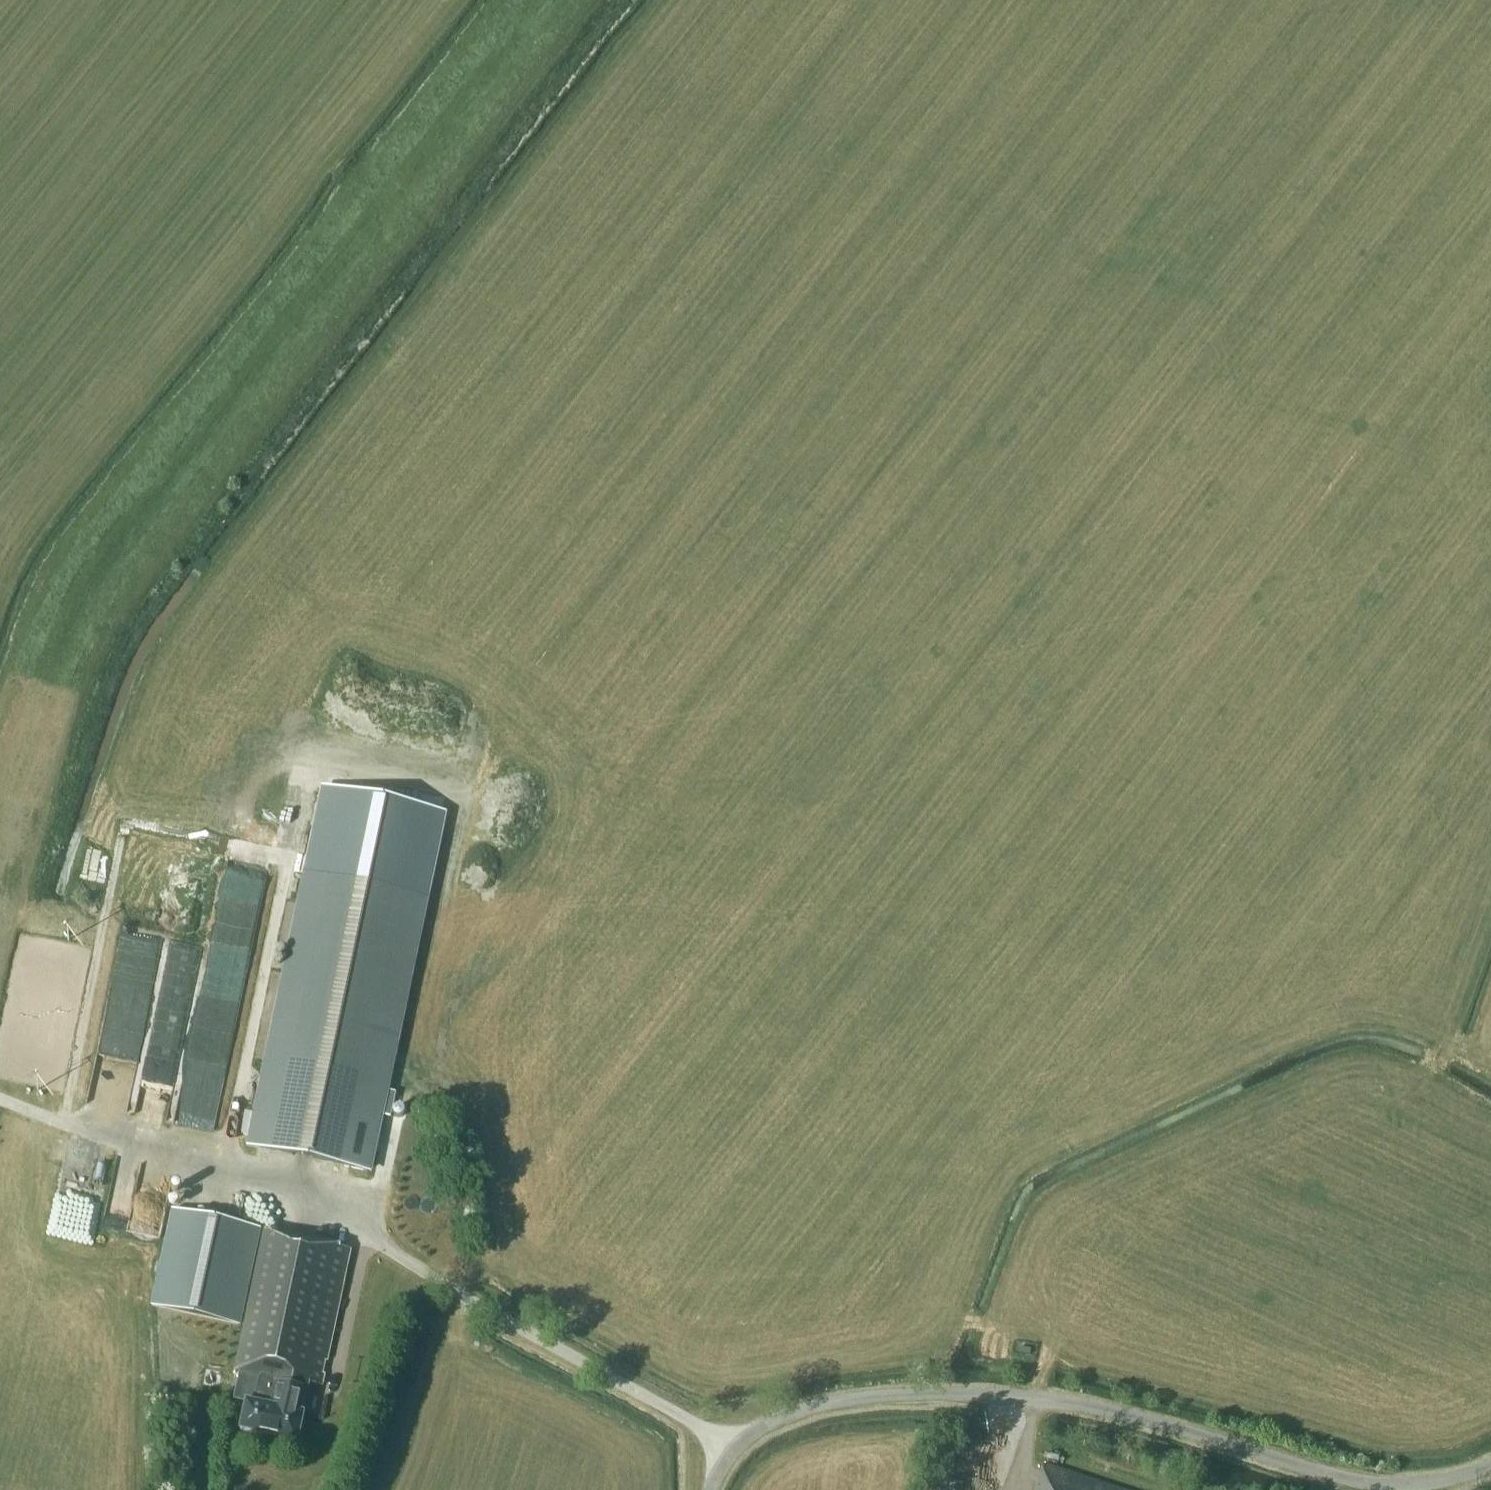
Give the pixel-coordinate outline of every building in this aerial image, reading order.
[(304,869),(246,1146),(372,1172),(430,895),(304,869)] [(135,1089),(161,938),(127,933),(112,1022),(126,1024),(119,1064),(115,1064),(112,1085),(135,1089)] [(172,1210),(151,1305),(238,1324),(259,1229),(172,1210)] [(350,1249),(263,1230),(235,1373),(260,1379),(255,1403),(246,1400),(240,1429),(297,1442),(303,1412),(301,1411),(307,1382),(316,1385),(319,1371),(324,1372),(350,1249)] [(1046,1465),(1037,1489),(1122,1489),(1046,1465)]
